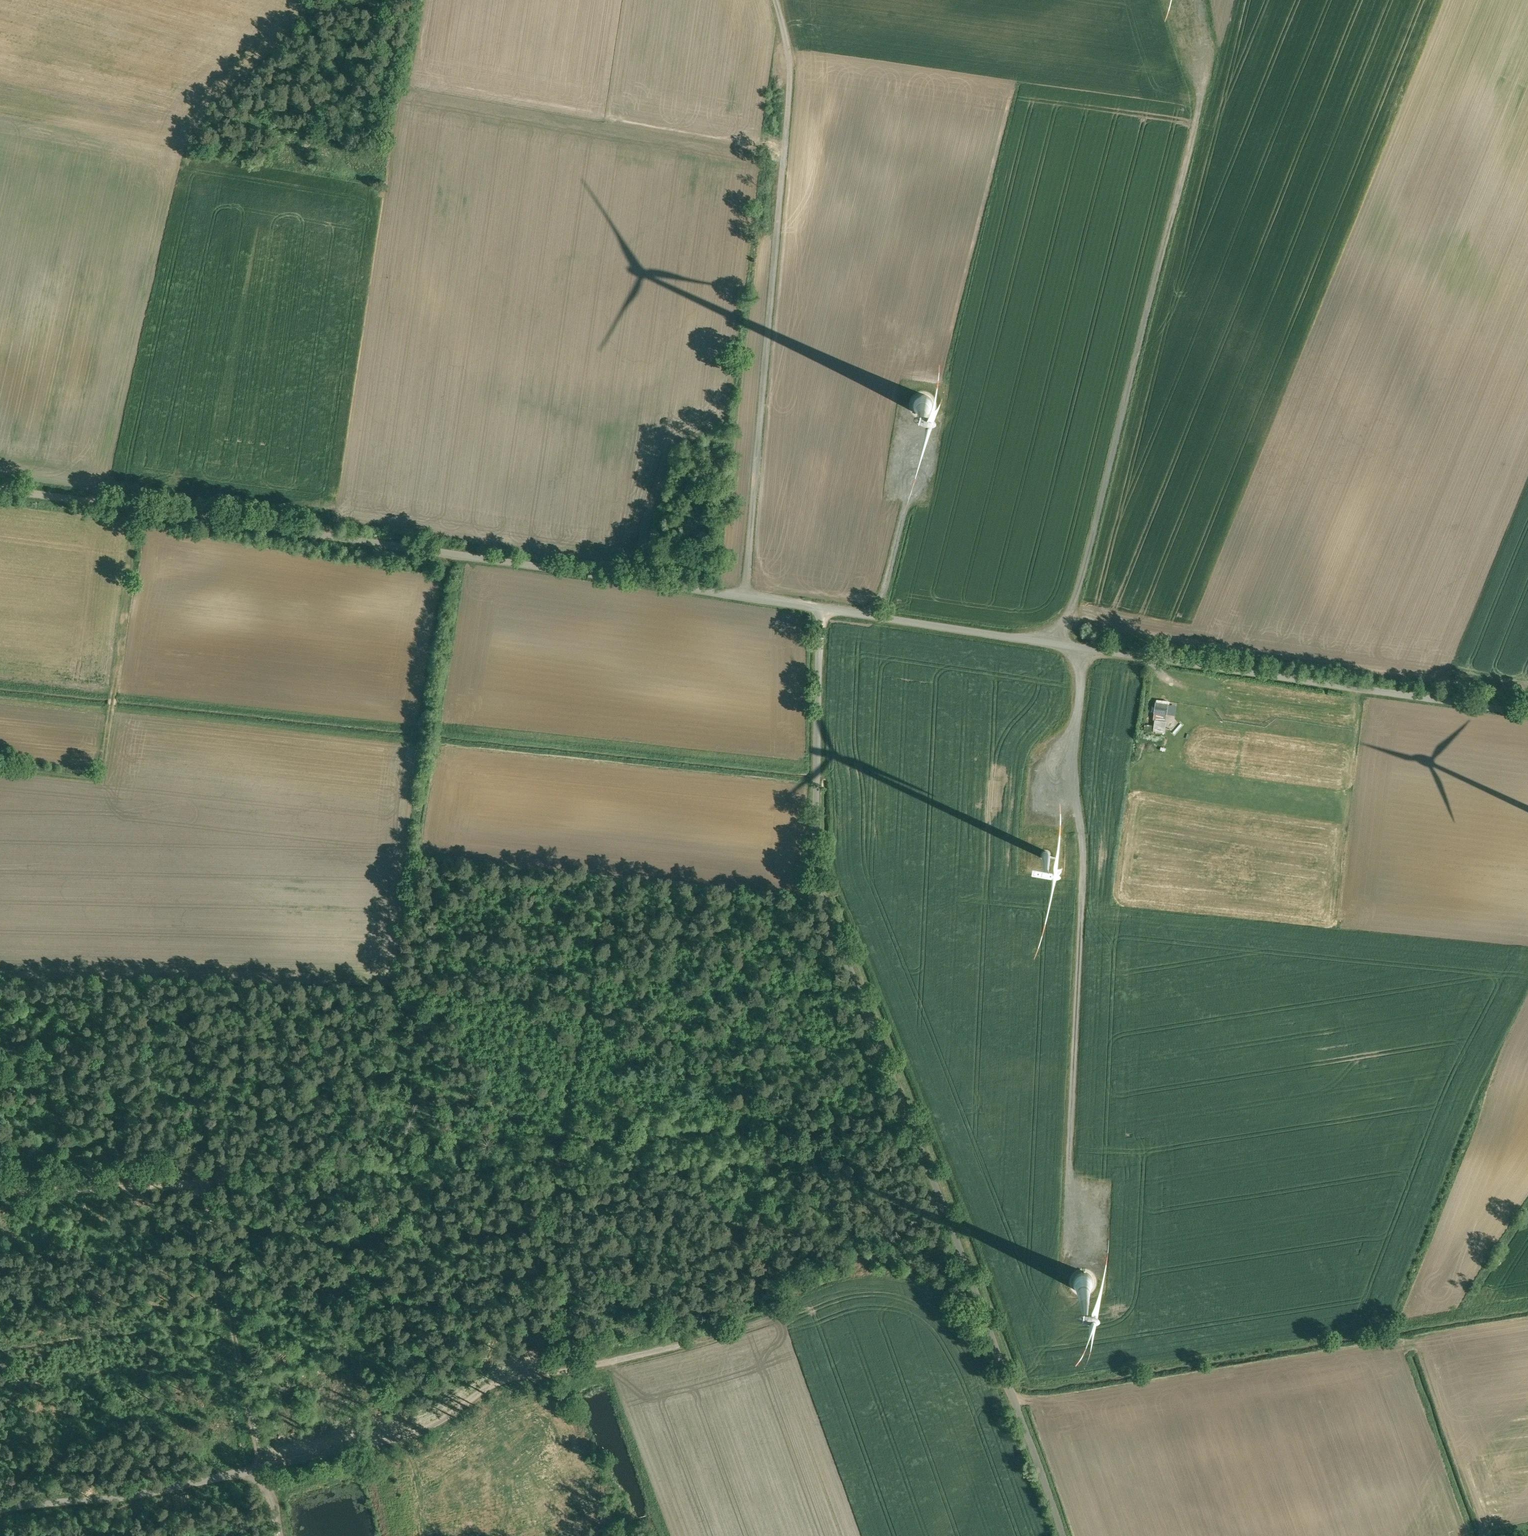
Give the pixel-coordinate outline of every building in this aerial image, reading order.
[(1154,700),(1147,730),(1160,733),(1165,713),(1171,715),(1173,705),(1154,700)]
